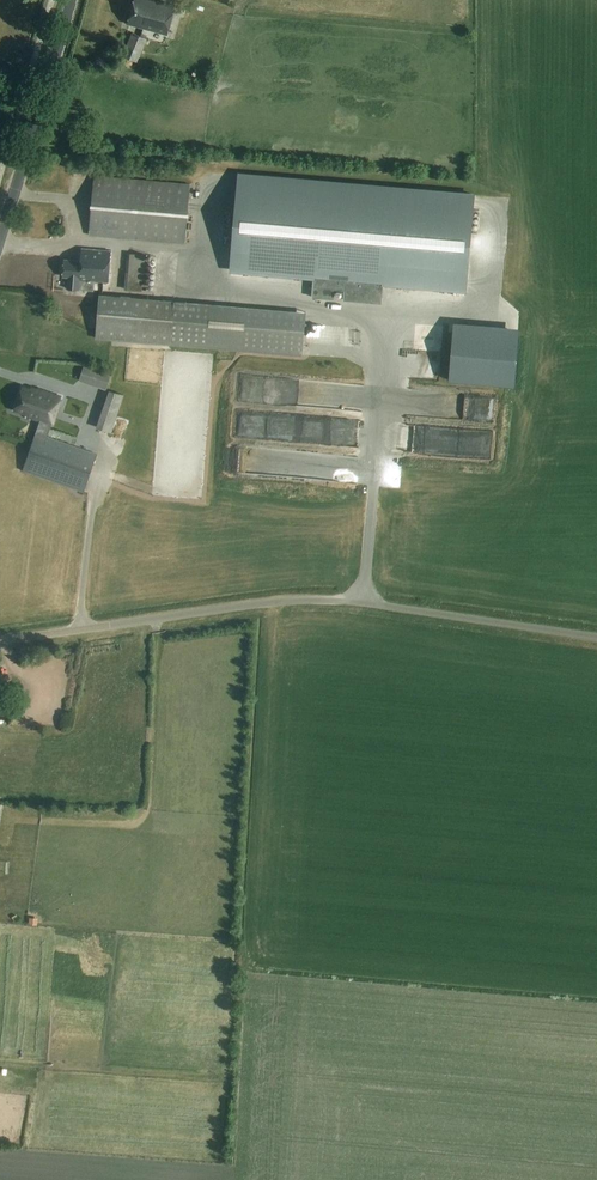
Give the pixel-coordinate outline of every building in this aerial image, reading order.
[(128,25),(168,36),(176,7),(150,0),(135,0),(128,25)] [(123,56),(138,63),(148,39),(133,33),(123,56)] [(466,290),(475,196),(242,174),(233,269),(315,276),(313,296),(381,303),(383,283),(466,290)] [(185,244),(190,185),(93,176),(88,235),(185,244)] [(109,282),(112,251),(81,249),(80,261),(64,259),(62,278),(69,279),(68,290),(79,291),(80,280),(109,282)] [(144,291),(147,255),(129,253),(126,290),(144,291)] [(304,356),(307,312),(101,294),(97,339),(304,356)] [(488,332),(489,321),(480,320),(479,332),(488,332)] [(107,389),(112,375),(85,366),(80,380),(107,389)] [(38,387),(24,382),(16,404),(30,409),(29,412),(42,416),(44,409),(56,413),(63,392),(39,384),(38,387)] [(111,438),(123,404),(109,399),(97,433),(111,438)] [(83,492),(97,453),(36,432),(22,470),(83,492)] [(10,832),(14,825),(6,820),(2,828),(10,832)]
